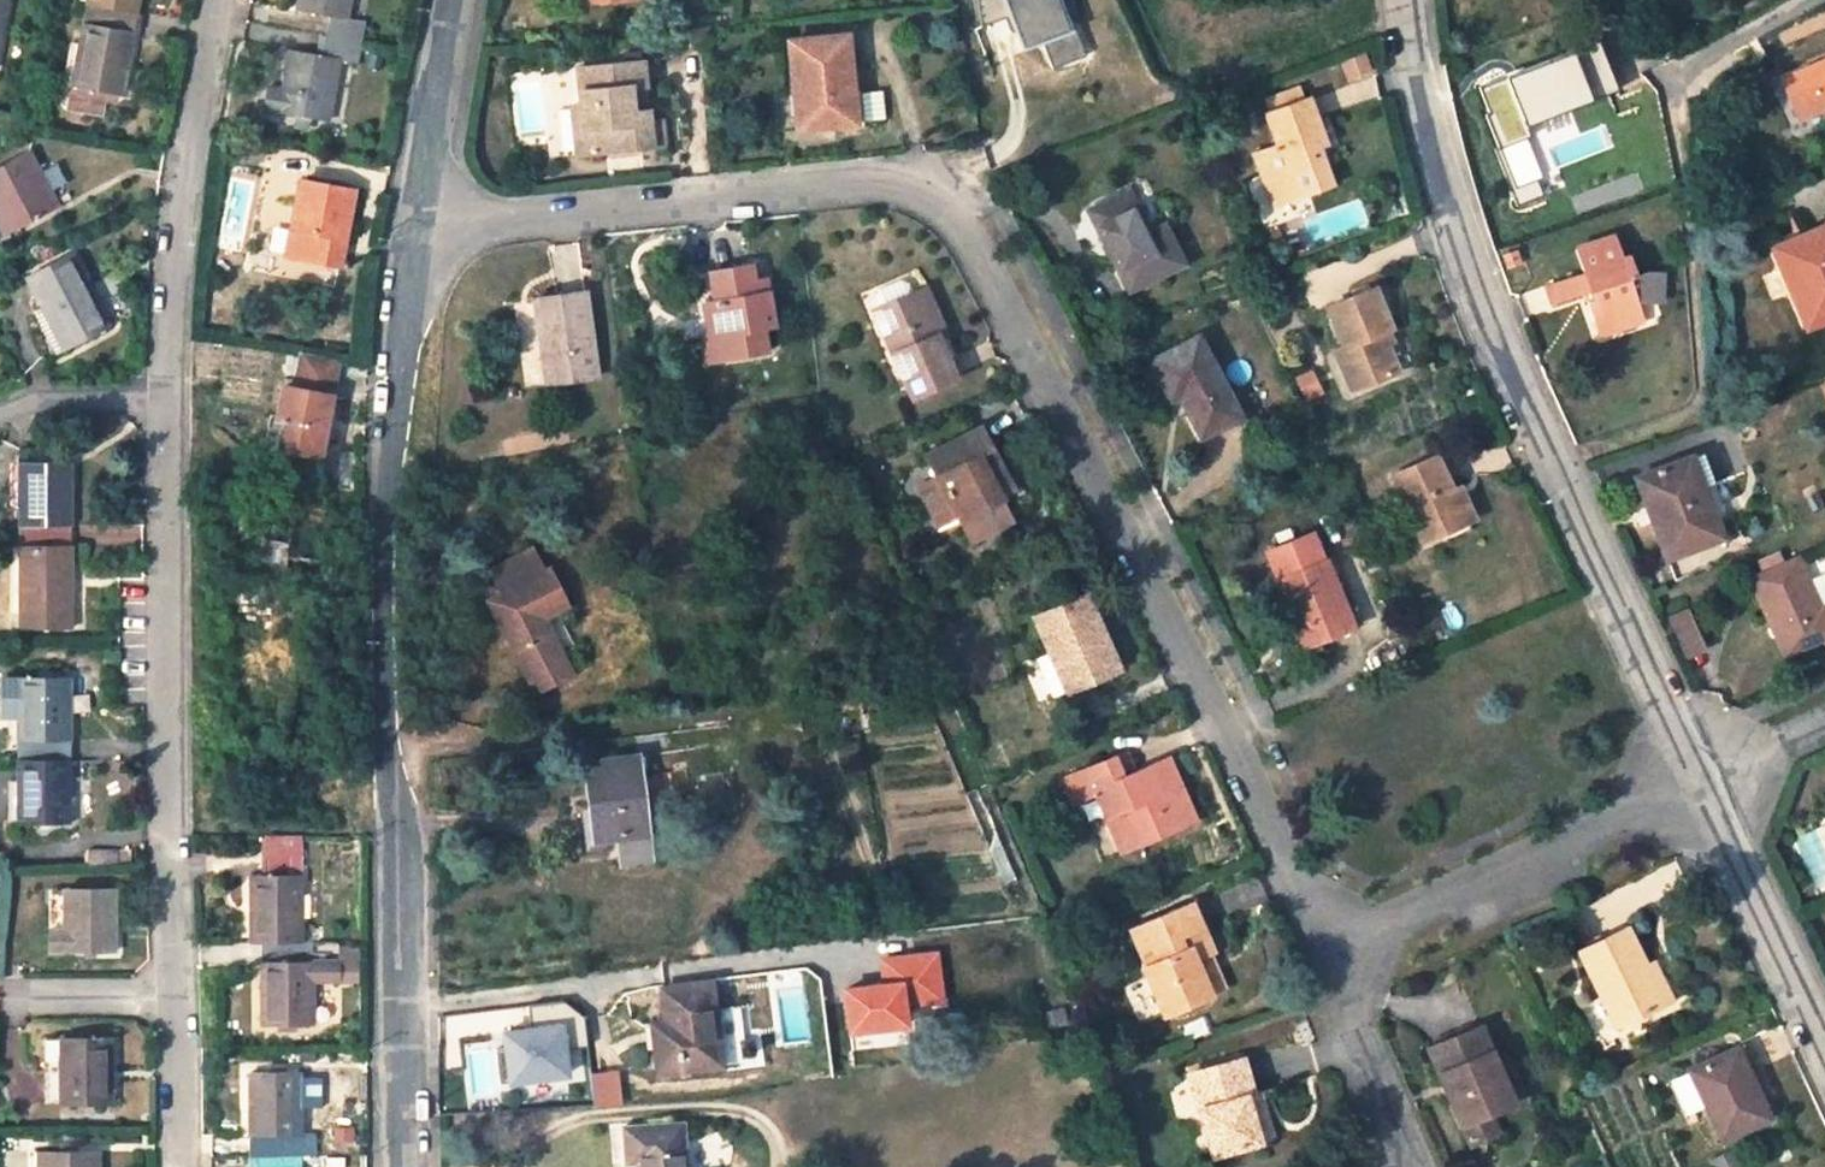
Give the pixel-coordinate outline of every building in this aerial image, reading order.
[(139,0),(87,0),(87,3),(137,12),(139,0)] [(350,0),(298,0),(296,10),(329,16),(325,35),(363,42),(366,24),(346,19),(350,0)] [(1086,57),(1075,27),(1070,29),(1060,33),(1049,0),(979,0),(983,27),(1007,18),(1013,16),(1018,30),(1024,47),(1043,41),(1053,69),(1086,57)] [(1070,29),(1059,0),(1049,0),(1060,33),(1070,29)] [(72,84),(123,93),(137,12),(87,3),(72,84)] [(1013,16),(1007,18),(1013,32),(1018,30),(1013,16)] [(1636,26),(1629,32),(1634,38),(1641,33),(1636,26)] [(265,108),(329,120),(341,59),(359,63),(363,42),(325,35),(322,56),(289,50),(282,91),(269,89),(265,108)] [(789,42),(799,129),(848,124),(849,132),(861,131),(866,123),(861,91),(852,91),(846,36),(789,42)] [(1601,42),(1479,85),(1490,113),(1486,117),(1518,204),(1544,195),(1540,180),(1543,178),(1527,139),(1531,134),(1527,125),(1620,90),(1601,42)] [(1782,80),(1799,119),(1824,107),(1824,61),(1782,80)] [(635,113),(633,87),(647,86),(644,63),(580,71),(584,107),(572,108),(577,154),(665,144),(663,122),(651,123),(650,111),(635,113)] [(1279,145),(1256,153),(1266,180),(1279,179),(1287,201),(1330,185),(1316,147),(1325,144),(1309,99),(1268,114),(1279,145)] [(30,152),(0,168),(0,227),(3,233),(57,204),(30,152)] [(1287,201),(1279,179),(1266,180),(1274,205),(1287,201)] [(339,267),(353,191),(300,181),(286,256),(339,267)] [(1128,194),(1091,212),(1130,288),(1182,263),(1163,227),(1148,234),(1128,194)] [(1809,328),(1824,321),(1824,230),(1824,228),(1775,248),(1809,328)] [(1637,275),(1630,255),(1622,257),(1614,236),(1575,249),(1583,273),(1547,285),(1554,304),(1590,292),(1592,300),(1586,302),(1596,329),(1642,314),(1638,302),(1662,303),(1663,274),(1647,274),(1637,275)] [(26,277),(63,349),(109,324),(95,299),(89,303),(84,293),(91,289),(72,253),(26,277)] [(705,304),(710,335),(722,333),(726,359),(767,351),(763,327),(773,325),(768,293),(756,295),(753,281),(751,265),(710,273),(716,302),(705,304)] [(753,281),(756,295),(768,293),(765,279),(753,281)] [(881,307),(877,309),(914,397),(956,379),(937,337),(918,292),(913,295),(908,283),(900,280),(880,289),(877,297),(881,307)] [(946,333),(926,288),(918,292),(937,337),(946,333)] [(95,299),(91,289),(84,293),(89,303),(95,299)] [(1391,328),(1374,289),(1329,309),(1344,345),(1338,349),(1355,389),(1398,370),(1386,345),(1381,333),(1388,330),(1391,328)] [(585,294),(535,300),(541,334),(548,333),(556,383),(598,378),(585,294)] [(1642,314),(1596,329),(1598,337),(1644,320),(1642,314)] [(1386,345),(1393,342),(1388,330),(1381,333),(1386,345)] [(541,334),(548,385),(556,383),(548,333),(541,334)] [(726,359),(722,333),(710,335),(703,337),(707,362),(726,359)] [(1198,337),(1152,362),(1173,400),(1180,396),(1203,437),(1239,417),(1198,337)] [(320,455),(337,359),(302,353),(295,388),(283,387),(277,417),(285,418),(279,448),(320,455)] [(285,418),(277,417),(271,416),(265,451),(279,454),(279,448),(285,418)] [(980,426),(927,453),(938,475),(960,517),(960,518),(971,540),(1011,520),(1001,498),(1002,497),(982,459),(994,453),(980,426)] [(1002,497),(1013,491),(994,453),(982,459),(1002,497)] [(1436,456),(1394,476),(1423,541),(1475,519),(1461,488),(1453,491),(1436,456)] [(1687,458),(1638,477),(1668,556),(1721,537),(1703,487),(1699,489),(1687,458)] [(70,525),(69,463),(19,463),(19,525),(70,525)] [(919,485),(941,526),(960,517),(938,475),(919,485)] [(332,502),(293,498),(266,496),(257,581),(321,588),(332,502)] [(19,628),(71,627),(71,586),(63,587),(63,579),(71,578),(70,525),(19,525),(19,628)] [(1279,581),(1278,582),(1304,646),(1353,626),(1326,562),(1324,563),(1312,535),(1268,553),(1279,581)] [(493,600),(539,692),(574,675),(566,658),(579,652),(559,611),(574,603),(555,568),(550,569),(539,547),(496,569),(508,593),(493,600)] [(1752,580),(1785,655),(1824,637),(1824,607),(1819,610),(1796,560),(1752,580)] [(1086,596),(1035,618),(1050,652),(1068,691),(1068,692),(1119,669),(1086,596)] [(1707,651),(1689,613),(1670,622),(1688,660),(1707,651)] [(1035,659),(1053,698),(1068,691),(1050,652),(1035,659)] [(69,759),(70,680),(19,680),(19,759),(69,759)] [(1133,773),(1125,754),(1115,758),(1124,778),(1133,773)] [(637,756),(584,763),(594,841),(618,838),(647,834),(646,828),(675,824),(669,770),(640,774),(637,756)] [(1097,794),(1115,833),(1124,829),(1132,846),(1194,819),(1177,782),(1166,787),(1155,764),(1133,773),(1124,778),(1115,758),(1063,780),(1073,802),(1092,793),(1094,796),(1097,794)] [(18,822),(69,822),(69,759),(19,759),(18,822)] [(1155,764),(1166,787),(1177,782),(1167,759),(1155,764)] [(1115,833),(1122,850),(1132,846),(1124,829),(1115,833)] [(618,838),(621,862),(650,858),(647,834),(618,838)] [(265,855),(301,855),(301,835),(265,835),(265,855)] [(132,868),(132,850),(87,850),(88,869),(132,868)] [(302,940),(301,855),(265,855),(265,875),(250,876),(250,941),(302,940)] [(115,951),(115,891),(62,891),(62,926),(51,926),(50,951),(115,951)] [(51,891),(51,926),(62,926),(62,891),(51,891)] [(1131,930),(1148,968),(1144,970),(1165,1016),(1211,996),(1197,962),(1209,956),(1213,955),(1191,904),(1131,930)] [(1627,928),(1581,951),(1616,1025),(1663,1002),(1645,966),(1627,928)] [(312,941),(262,941),(263,1024),(313,1023),(313,981),(335,980),(335,961),(313,961),(312,941)] [(1531,945),(1522,949),(1528,962),(1537,958),(1531,945)] [(845,1030),(909,1029),(908,1003),(942,1002),(941,950),(878,951),(879,981),(843,982),(845,1030)] [(1211,996),(1224,990),(1209,956),(1197,962),(1211,996)] [(1645,966),(1663,1002),(1671,998),(1655,962),(1645,966)] [(710,983),(662,990),(667,1024),(669,1046),(656,1047),(660,1075),(721,1066),(710,983)] [(1599,999),(1586,1005),(1595,1028),(1609,1022),(1599,999)] [(532,1023),(500,1025),(503,1081),(584,1076),(580,1003),(531,1005),(532,1023)] [(667,1024),(653,1025),(656,1047),(669,1046),(667,1024)] [(1479,1027),(1429,1048),(1463,1125),(1488,1114),(1511,1103),(1479,1027)] [(60,1040),(45,1039),(45,1102),(60,1102),(60,1040)] [(112,1102),(112,1040),(60,1040),(60,1102),(112,1102)] [(1735,1048),(1689,1069),(1722,1139),(1768,1118),(1735,1048)] [(1241,1060),(1189,1076),(1213,1155),(1258,1142),(1250,1116),(1257,1114),(1252,1096),(1241,1060)] [(593,1070),(595,1106),(621,1105),(619,1069),(593,1070)] [(301,1133),(301,1074),(282,1074),(270,1074),(250,1074),(250,1154),(301,1155),(301,1133)] [(316,1134),(316,1074),(301,1074),(301,1133),(316,1134)] [(1258,1142),(1271,1139),(1258,1094),(1252,1096),(1257,1114),(1250,1116),(1258,1142)] [(1463,1125),(1472,1145),(1497,1133),(1488,1114),(1463,1125)] [(627,1131),(630,1163),(639,1162),(639,1166),(684,1166),(682,1127),(627,1131)] [(99,1153),(38,1154),(38,1166),(99,1166),(99,1153)] [(301,1155),(250,1154),(250,1166),(301,1166),(301,1155)]
